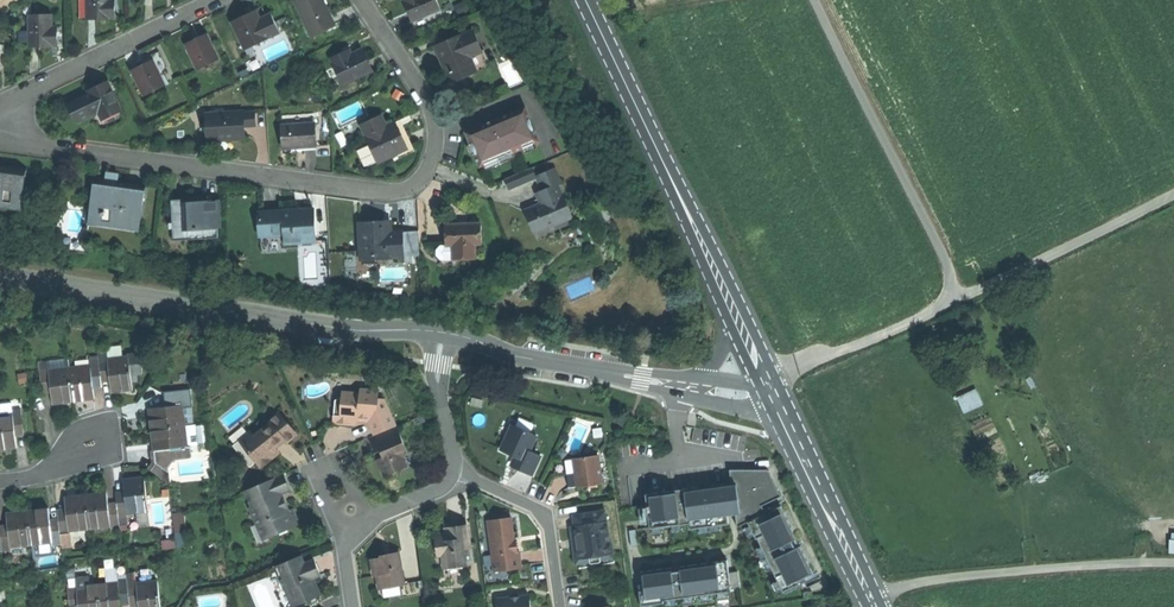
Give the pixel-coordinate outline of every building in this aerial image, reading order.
[(86,19),(99,19),(114,18),(114,0),(86,0),(86,19)] [(310,35),(333,24),(324,6),(321,0),(295,0),(293,1),(310,35)] [(412,21),(441,9),(437,0),(403,0),(407,9),(412,21)] [(230,22),(244,51),(279,34),(270,14),(259,19),(255,11),(242,17),(230,22)] [(44,47),(57,46),(57,26),(50,27),(50,15),(28,16),(29,47),(44,47)] [(442,61),(448,75),(474,63),(471,56),(482,51),(473,30),(436,46),(442,61)] [(184,44),(196,71),(219,60),(206,33),(195,38),(184,44)] [(330,61),(343,86),(372,72),(366,61),(362,51),(350,57),(348,52),(330,61)] [(474,63),(448,75),(450,81),(488,65),(482,51),(471,56),(474,63)] [(129,71),(142,97),(165,86),(152,60),(141,66),(129,71)] [(100,120),(119,111),(106,84),(94,89),(87,93),(89,96),(83,98),(92,116),(97,113),(100,120)] [(92,116),(83,98),(68,106),(76,124),(92,116)] [(526,108),(467,132),(474,148),(481,164),(484,163),(514,151),(539,140),(526,108)] [(205,114),(207,141),(224,139),(243,138),(242,125),(241,113),(241,112),(205,114)] [(241,113),(242,125),(254,125),(253,112),(241,113)] [(280,117),(282,150),(299,149),(315,148),(313,115),(280,117)] [(370,146),(377,162),(390,156),(406,148),(394,122),(385,126),(380,115),(360,125),(370,146)] [(400,119),(394,122),(406,148),(390,156),(393,162),(415,151),(406,132),(400,119)] [(377,162),(370,146),(359,151),(367,167),(377,162)] [(509,188),(537,177),(543,191),(538,193),(542,203),(531,208),(526,210),(535,233),(573,217),(564,195),(563,195),(558,184),(561,183),(555,168),(536,176),(533,167),(505,179),(509,188)] [(22,172),(9,170),(1,168),(0,168),(0,203),(11,205),(13,192),(19,193),(22,172)] [(116,182),(117,175),(108,174),(107,180),(94,179),(90,210),(101,211),(99,224),(131,228),(133,213),(141,214),(144,185),(128,183),(116,182)] [(185,239),(217,238),(216,202),(219,201),(219,200),(200,201),(200,199),(194,199),(170,200),(171,227),(169,227),(169,233),(185,232),(185,239)] [(67,235),(79,236),(82,209),(70,208),(67,235)] [(300,215),(300,210),(282,211),(259,213),(261,234),(286,232),(287,244),(315,241),(313,214),(300,215)] [(359,223),(361,260),(403,257),(401,232),(391,233),(390,221),(376,222),(359,223)] [(445,226),(446,247),(453,246),(454,260),(476,258),(475,245),(482,244),(481,224),(468,225),(469,227),(458,228),(458,225),(452,226),(445,226)] [(417,231),(401,232),(403,257),(419,256),(417,231)] [(453,246),(446,247),(441,247),(436,251),(436,257),(443,260),(454,260),(453,246)] [(137,376),(143,375),(140,354),(128,356),(129,357),(131,376),(137,376)] [(98,358),(98,362),(101,378),(110,376),(108,360),(107,356),(98,358)] [(129,357),(108,360),(110,376),(112,394),(124,392),(133,391),(132,383),(131,376),(129,357)] [(92,383),(101,382),(101,378),(98,362),(89,363),(89,366),(92,383)] [(94,399),(92,383),(89,366),(69,369),(74,401),(85,400),(94,399)] [(42,390),(51,388),(49,372),(48,367),(40,368),(42,390)] [(69,369),(49,372),(51,388),(53,404),(64,403),(74,401),(69,369)] [(977,388),(957,395),(963,412),(983,404),(977,388)] [(361,394),(361,398),(343,396),(342,412),(337,415),(335,424),(345,425),(354,426),(358,418),(367,419),(374,436),(396,427),(388,409),(377,414),(378,403),(378,395),(361,394)] [(187,405),(186,396),(165,399),(166,408),(184,406),(187,405)] [(378,403),(377,414),(388,409),(384,400),(378,403)] [(13,415),(12,412),(12,405),(0,406),(0,417),(13,415)] [(184,406),(186,424),(195,423),(193,407),(190,405),(187,405),(184,406)] [(184,406),(166,408),(149,410),(151,422),(152,430),(186,426),(186,424),(184,406)] [(12,412),(13,415),(15,432),(24,431),(22,411),(12,412)] [(267,421),(269,424),(283,441),(286,444),(296,436),(277,413),(267,421)] [(15,432),(13,415),(0,417),(0,450),(5,449),(17,448),(15,432)] [(529,451),(536,436),(511,425),(500,450),(514,457),(518,458),(515,465),(514,468),(523,472),(531,476),(540,456),(529,451)] [(189,447),(186,426),(152,430),(153,444),(154,451),(156,464),(150,472),(168,485),(170,485),(168,469),(175,461),(193,458),(192,447),(189,447)] [(375,453),(380,451),(383,457),(376,460),(383,477),(397,472),(408,467),(403,455),(407,453),(396,427),(374,436),(369,438),(375,453)] [(600,427),(593,429),(594,438),(602,436),(600,427)] [(260,468),(270,460),(266,455),(274,449),(260,432),(251,439),(248,435),(232,448),(249,469),(256,463),(260,468)] [(278,453),(274,449),(266,455),(270,460),(274,457),(278,453)] [(598,455),(572,459),(577,487),(602,483),(598,455)] [(572,459),(564,460),(567,481),(568,488),(577,487),(572,459)] [(729,470),(730,480),(731,480),(730,476),(738,475),(768,471),(729,470)] [(731,480),(730,480),(731,486),(735,514),(737,528),(748,523),(766,514),(762,507),(781,497),(768,471),(738,475),(730,476),(731,480)] [(291,510),(287,512),(280,495),(289,491),(283,475),(279,476),(245,490),(252,507),(248,509),(256,527),(260,526),(266,539),(297,526),(294,518),(291,510)] [(134,481),(123,482),(125,498),(127,515),(137,514),(148,512),(144,480),(134,481)] [(727,515),(735,514),(731,486),(704,490),(696,491),(696,488),(645,495),(647,509),(650,508),(650,512),(647,513),(649,530),(651,530),(681,526),(688,525),(689,530),(698,529),(720,526),(729,525),(727,515)] [(110,528),(108,511),(106,495),(97,496),(86,497),(90,531),(110,528)] [(76,498),(65,499),(67,516),(69,533),(90,531),(86,497),(76,498)] [(116,499),(117,510),(119,519),(127,518),(127,515),(125,498),(116,499)] [(797,540),(781,507),(766,514),(748,523),(756,540),(758,539),(784,593),(800,585),(799,582),(814,575),(801,547),(788,553),(785,555),(781,547),(784,545),(784,546),(797,540)] [(37,512),(28,513),(32,547),(52,544),(50,527),(48,510),(37,512)] [(111,531),(120,530),(119,526),(119,519),(117,510),(108,511),(110,528),(111,531)] [(604,510),(572,515),(576,540),(579,559),(592,557),(592,556),(612,553),(610,541),(609,541),(604,510)] [(148,512),(137,514),(138,525),(149,524),(148,512)] [(18,514),(6,515),(8,533),(9,549),(32,547),(28,513),(18,514)] [(69,536),(69,533),(67,516),(59,517),(60,526),(61,537),(69,536)] [(127,518),(119,519),(119,526),(128,526),(127,518)] [(487,520),(493,571),(521,568),(520,560),(519,551),(517,552),(516,539),(513,540),(511,518),(487,520)] [(52,546),(62,545),(61,537),(60,526),(50,527),(52,544),(52,546)] [(261,540),(266,539),(260,526),(256,527),(261,540)] [(682,531),(681,526),(651,530),(651,535),(682,531)] [(720,531),(720,526),(698,529),(699,534),(720,531)] [(444,567),(472,564),(469,543),(468,544),(465,527),(456,528),(446,529),(446,534),(436,536),(438,556),(443,555),(444,567)] [(635,531),(629,532),(631,548),(637,547),(635,531)] [(8,533),(0,534),(1,545),(2,553),(10,553),(9,549),(8,533)] [(376,575),(379,589),(404,584),(398,552),(390,554),(390,556),(381,558),(371,560),(372,569),(374,576),(376,575)] [(302,556),(276,568),(286,591),(290,589),(298,606),(322,597),(320,592),(318,593),(312,580),(321,576),(318,569),(314,561),(306,565),(302,556)] [(640,573),(642,592),(639,592),(640,606),(650,606),(663,605),(663,603),(732,593),(732,591),(741,590),(738,573),(729,574),(727,561),(714,564),(717,580),(708,582),(706,565),(679,568),(682,585),(673,586),(671,569),(640,573)] [(77,580),(78,588),(91,587),(90,578),(77,580)] [(121,602),(130,601),(128,582),(128,580),(118,581),(119,584),(121,602)] [(137,581),(128,582),(130,601),(130,603),(139,603),(137,585),(137,581)] [(137,585),(139,603),(140,606),(161,606),(158,583),(137,585)] [(98,586),(100,606),(121,606),(121,602),(119,584),(98,586)] [(78,588),(80,605),(80,606),(100,606),(98,586),(91,587),(78,588)] [(78,588),(69,589),(70,606),(80,605),(78,588)] [(286,591),(293,606),(298,606),(290,589),(286,591)] [(497,599),(498,606),(530,606),(529,595),(497,599)]
